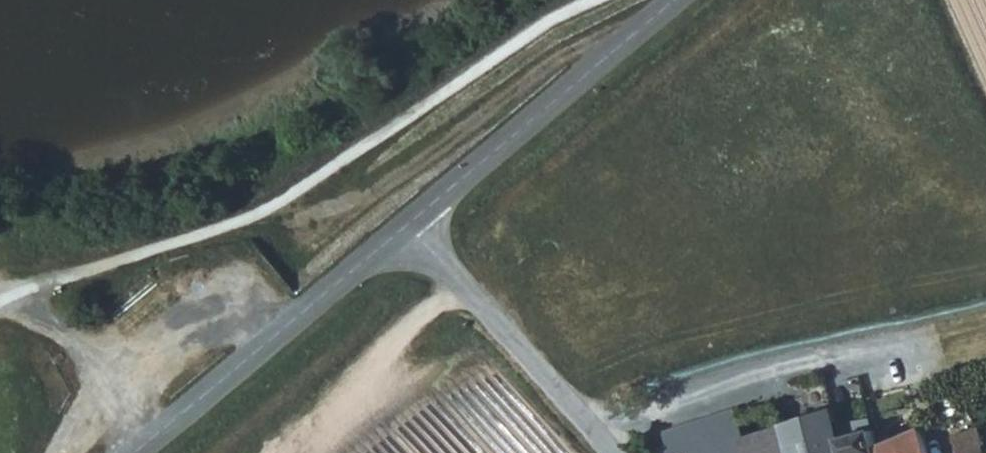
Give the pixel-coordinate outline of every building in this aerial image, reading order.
[(714,445),(689,452),(845,452),(842,440),(834,407),(714,445)] [(876,429),(842,440),(845,452),(881,452),(880,445),(876,429)] [(659,447),(661,452),(689,452),(714,445),(708,431),(659,447)] [(926,431),(880,445),(881,452),(932,452),(926,431)] [(985,434),(958,442),(961,452),(985,452),(985,439),(985,434)]
